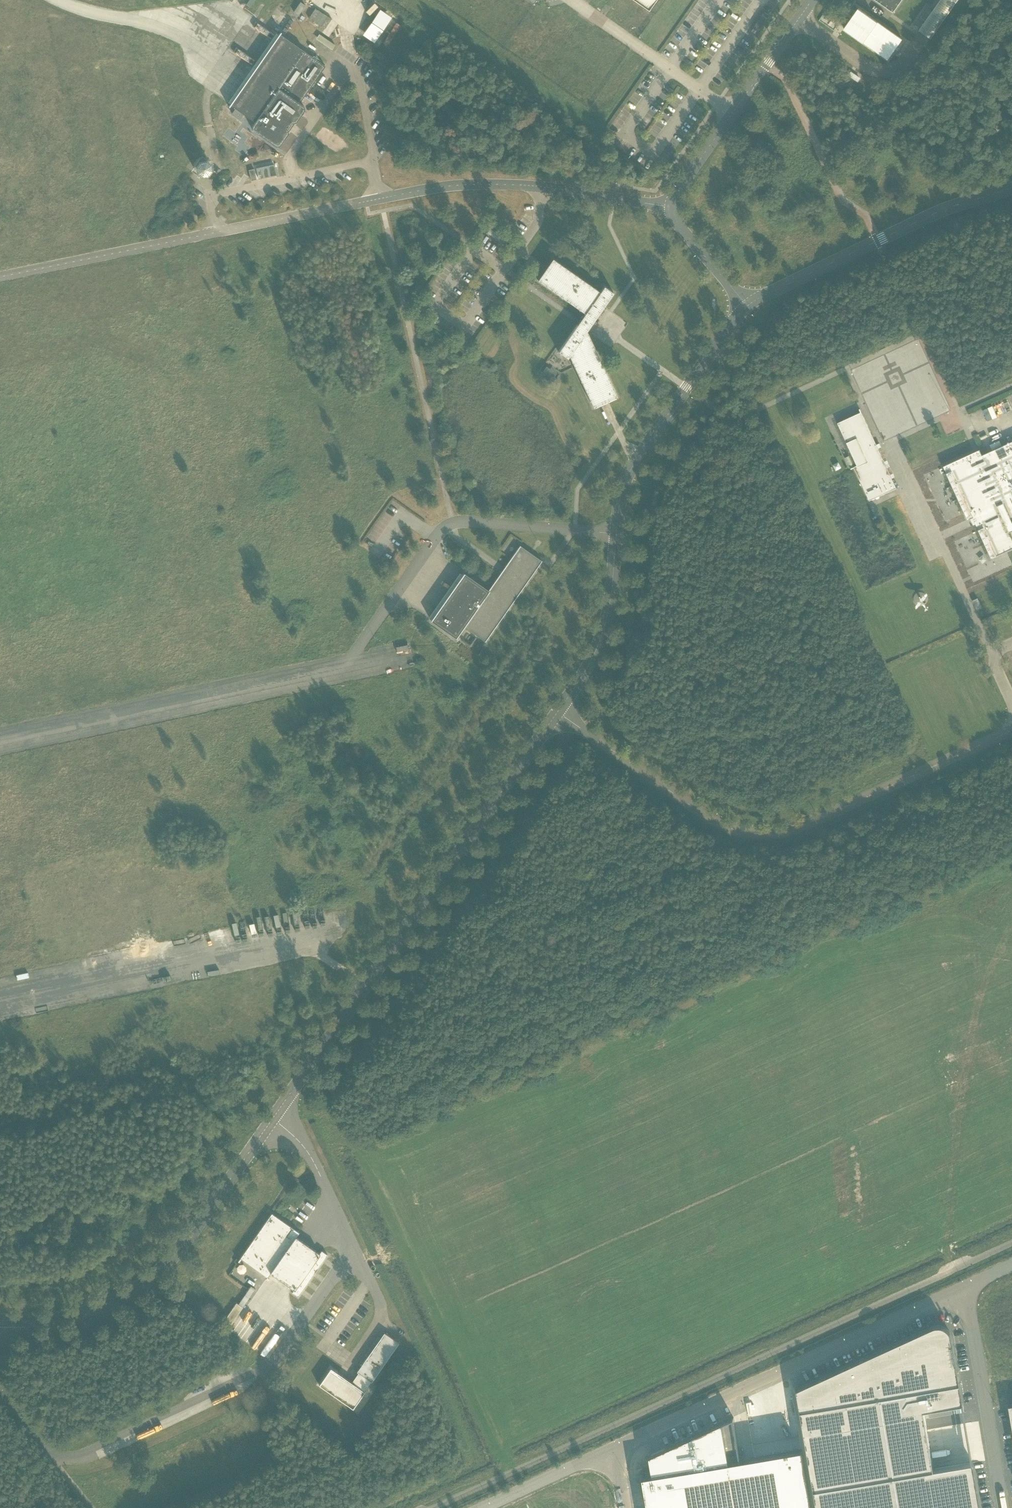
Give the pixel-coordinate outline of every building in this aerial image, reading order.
[(650,8),(656,0),(638,0),(650,8)] [(893,12),(901,0),(876,0),(893,12)] [(931,38),(957,0),(940,0),(932,12),(927,9),(915,27),(919,30),(931,38)] [(305,6),(300,2),(294,12),(298,15),(305,6)] [(857,9),(844,29),(888,60),(902,40),(857,9)] [(400,18),(389,11),(378,27),(389,34),(384,42),(387,44),(401,24),(397,22),(400,18)] [(304,106),(299,103),(307,92),(314,83),(325,66),(321,63),(312,57),(311,57),(305,53),(283,37),(280,35),(281,33),(281,32),(280,33),(279,34),(230,105),(229,107),(231,105),(234,107),(235,108),(242,113),(250,119),(255,122),(252,126),(252,130),(258,134),(276,146),(280,146),(288,133),(288,130),(287,129),(291,123),(292,123),(296,123),(301,115),(302,114),(304,106)] [(317,38),(333,49),(335,45),(319,34),(317,38)] [(374,35),(369,42),(378,49),(384,42),(374,35)] [(200,157),(193,167),(201,173),(202,173),(206,172),(207,172),(210,168),(209,163),(207,161),(200,157)] [(256,168),(259,179),(276,175),(274,165),(256,168)] [(508,241),(490,228),(487,233),(504,245),(508,241)] [(553,258),(543,272),(537,280),(550,289),(585,314),(558,352),(567,359),(569,357),(593,409),(617,397),(587,331),(613,293),(604,286),(600,292),(553,258)] [(853,467),(869,500),(896,488),(859,408),(858,408),(860,412),(837,422),(856,465),(850,468),(853,467)] [(955,500),(953,501),(953,502),(959,500),(968,519),(973,517),(976,524),(991,558),(1011,549),(1011,440),(1011,441),(981,455),(979,453),(975,455),(974,452),(943,466),(946,473),(952,486),(947,488),(947,489),(953,487),(958,499),(955,500)] [(990,445),(992,450),(1002,445),(1000,440),(990,445)] [(464,573),(431,620),(456,638),(464,626),(485,641),(511,604),(542,561),(520,546),(489,590),(464,573)] [(241,1259),(267,1278),(270,1273),(294,1290),(292,1293),(298,1297),(327,1255),(322,1250),(319,1253),(296,1237),(299,1232),(271,1213),(237,1262),(238,1262),(241,1259)] [(238,1304),(243,1307),(255,1289),(250,1286),(238,1304)] [(243,1307),(238,1304),(236,1303),(224,1320),(231,1324),(243,1307)] [(796,1389),(797,1391),(817,1507),(981,1507),(973,1463),(934,1469),(924,1413),(924,1410),(957,1404),(963,1403),(955,1360),(951,1336),(946,1328),(935,1325),(933,1326),(916,1334),(796,1389)] [(357,1372),(371,1382),(399,1343),(384,1332),(384,1333),(357,1372)] [(330,1368),(319,1384),(353,1408),(364,1391),(351,1382),(346,1379),(337,1372),(330,1368)] [(642,1477),(648,1507),(812,1507),(802,1449),(801,1449),(755,1457),(754,1457),(741,1459),(733,1417),(649,1456),(653,1475),(642,1477)]
